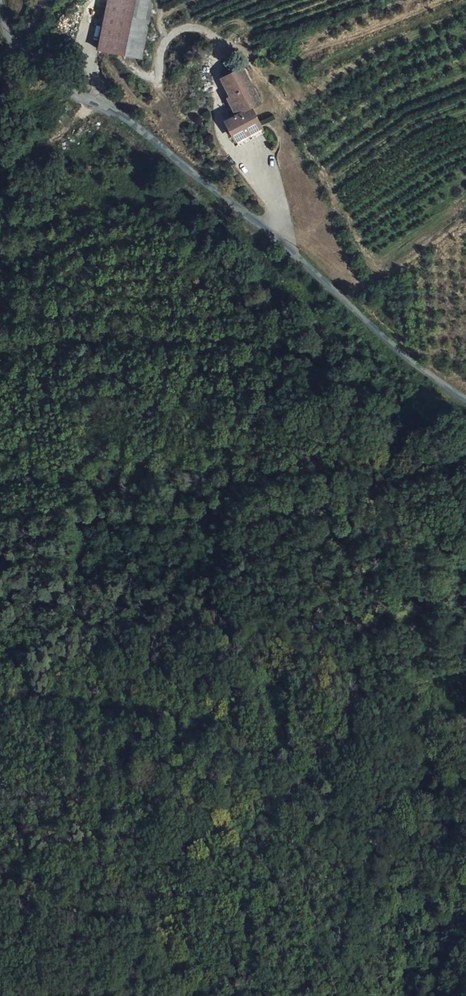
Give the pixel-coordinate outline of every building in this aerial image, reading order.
[(162,14),(159,6),(141,0),(125,0),(108,55),(145,67),(162,14)] [(227,74),(209,84),(219,100),(217,102),(227,118),(247,106),(227,74)] [(221,122),(227,118),(217,102),(212,105),(221,122)]
